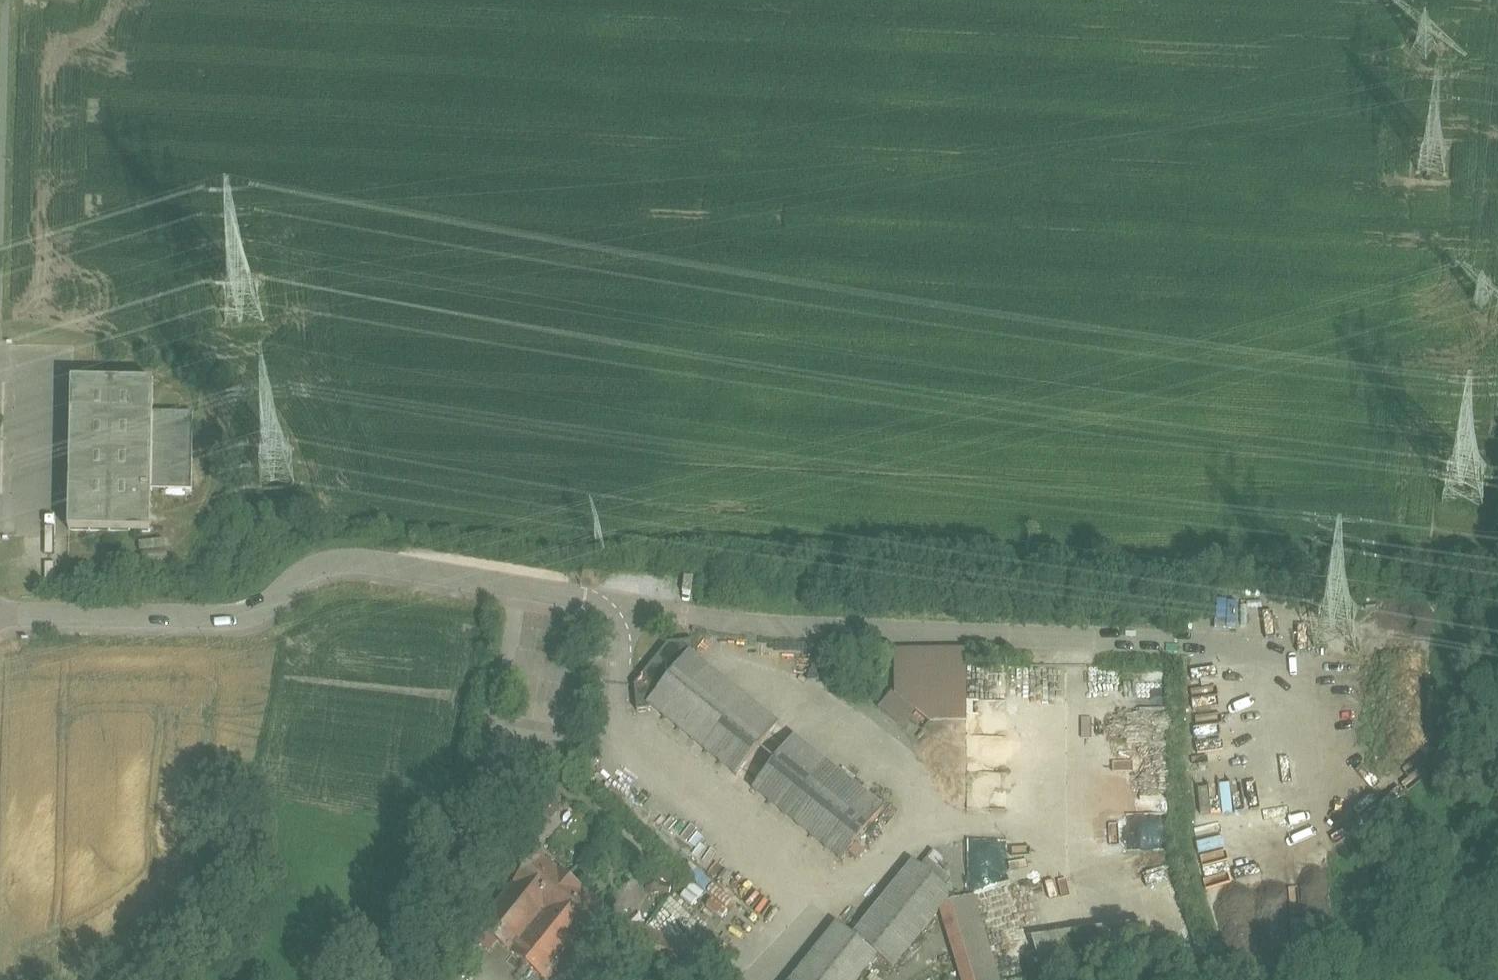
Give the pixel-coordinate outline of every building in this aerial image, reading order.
[(151,390),(72,388),(68,537),(148,539),(149,498),(150,420),(151,390)] [(190,421),(150,420),(149,498),(189,499),(190,421)] [(670,644),(645,675),(646,685),(636,686),(639,712),(650,711),(652,708),(694,656),(697,652),(695,642),(670,644)] [(968,650),(899,651),(899,698),(930,723),(969,722),(968,650)] [(780,725),(694,656),(652,708),(738,777),(780,725)] [(885,809),(796,737),(754,790),(843,861),(885,809)] [(972,809),(997,809),(997,784),(971,784),(972,809)] [(1145,820),(1145,848),(1166,848),(1166,820),(1145,820)] [(972,892),(1000,891),(999,840),(971,841),(972,892)] [(540,855),(481,928),(547,979),(548,979),(606,909),(540,855)] [(915,862),(855,937),(878,956),(894,969),(942,910),(947,903),(955,894),(915,862)] [(950,905),(947,903),(942,910),(947,925),(946,925),(963,979),(1000,979),(975,897),(950,905)] [(1144,923),(1034,939),(1046,977),(1156,962),(1144,923)] [(794,979),(859,979),(878,956),(855,937),(839,924),(794,979)] [(698,949),(630,925),(620,953),(688,978),(698,949)]
